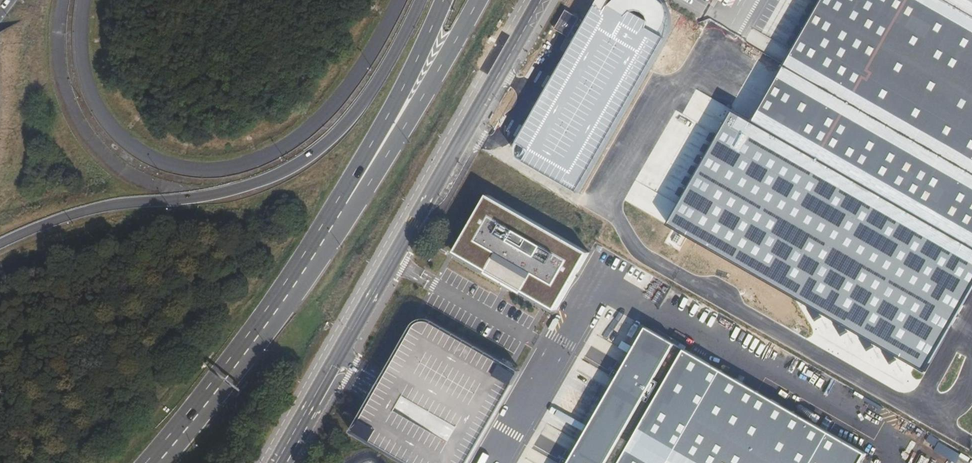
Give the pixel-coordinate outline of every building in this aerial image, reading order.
[(756,121),(971,245),(971,0),(825,0),(756,121)] [(756,121),(733,111),(667,225),(925,370),(971,290),(971,245),(756,121)] [(594,252),(491,194),(458,252),(560,311),(594,252)] [(524,372),(436,322),(433,321),(429,320),(425,320),(421,321),(418,324),(384,383),(376,396),(355,433),(411,462),(472,462),(524,372)] [(871,453),(650,327),(572,462),(866,462),(871,453)]
